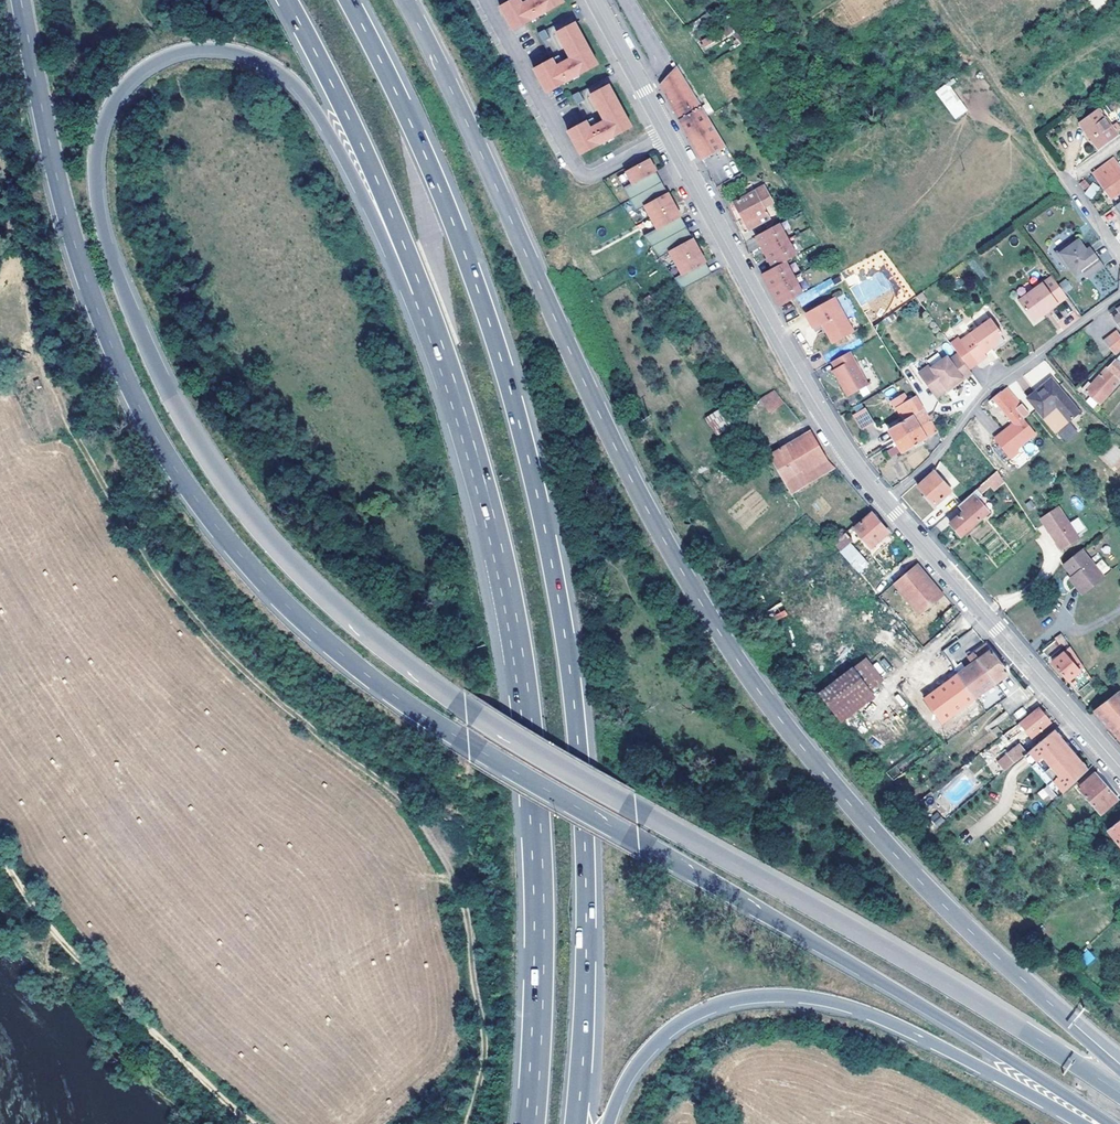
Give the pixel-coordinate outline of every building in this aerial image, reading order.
[(562,0),(509,0),(498,6),(511,29),(562,1),(562,0)] [(579,31),(570,14),(537,33),(550,58),(532,68),(545,91),(597,63),(579,31)] [(731,22),(712,34),(718,42),(718,43),(732,34),(739,45),(745,41),(731,22)] [(718,42),(712,34),(700,41),(706,50),(718,42)] [(670,79),(659,85),(701,160),(706,157),(725,147),(680,73),(670,79)] [(604,77),(571,95),(585,120),(567,130),(580,153),(631,125),(604,77)] [(954,120),(967,112),(949,82),(935,91),(954,120)] [(1103,105),(1084,119),(1091,129),(1110,115),(1103,105)] [(1112,137),(1119,131),(1119,119),(1116,122),(1110,115),(1091,129),(1096,135),(1105,128),(1112,137)] [(1103,144),(1109,140),(1112,137),(1105,128),(1096,135),(1103,144)] [(655,169),(649,157),(625,170),(632,182),(623,186),(636,210),(644,205),(658,230),(652,234),(644,240),(654,254),(659,261),(669,254),(681,277),(673,282),(681,292),(691,286),(708,275),(702,263),(706,261),(693,237),(689,239),(676,217),(680,215),(668,191),(664,193),(652,171),(655,169)] [(1110,199),(1119,191),(1119,169),(1118,166),(1112,158),(1091,173),(1097,181),(1110,199)] [(668,191),(655,169),(652,171),(664,193),(668,191)] [(632,182),(625,170),(617,175),(623,186),(632,182)] [(762,206),(772,201),(763,185),(754,190),(749,183),(728,193),(740,217),(746,214),(752,226),(768,218),(762,206)] [(1093,183),(1084,195),(1091,200),(1100,188),(1093,183)] [(644,205),(636,210),(652,234),(658,230),(644,205)] [(752,226),(746,214),(740,217),(737,219),(743,231),(752,226)] [(693,237),(680,215),(676,217),(689,239),(693,237)] [(796,253),(778,222),(755,234),(756,236),(761,245),(767,255),(772,265),(772,266),(764,271),(769,281),(767,282),(774,295),(776,294),(781,303),(791,297),(802,291),(785,260),(796,253)] [(1084,249),(1077,238),(1070,243),(1068,241),(1056,249),(1061,257),(1060,261),(1065,266),(1068,267),(1074,274),(1080,269),(1085,276),(1101,265),(1091,251),(1088,254),(1084,249)] [(669,254),(659,261),(673,282),(681,277),(669,254)] [(706,261),(702,263),(708,275),(712,272),(706,261)] [(851,290),(861,306),(891,287),(880,271),(851,290)] [(1064,295),(1049,274),(1015,298),(1030,319),(1040,312),(1038,311),(1046,305),(1047,307),(1064,295)] [(1059,283),(1066,293),(1072,288),(1065,279),(1059,283)] [(853,328),(833,295),(806,311),(814,325),(822,320),(834,339),(853,328)] [(1108,314),(1113,320),(1119,315),(1115,309),(1108,314)] [(1000,333),(989,317),(958,340),(950,345),(956,353),(967,368),(974,363),(984,355),(982,352),(990,347),(995,343),(997,335),(998,334),(1000,333)] [(1114,353),(1119,348),(1119,335),(1116,331),(1104,341),(1114,353)] [(995,343),(990,347),(991,349),(1002,341),(998,334),(997,335),(995,343)] [(849,351),(831,361),(836,368),(833,369),(848,395),(868,383),(849,351)] [(967,368),(956,353),(947,358),(945,355),(929,366),(927,364),(916,371),(934,396),(945,388),(944,387),(959,376),(960,378),(961,379),(970,372),(967,368)] [(1119,380),(1119,365),(1115,360),(1107,368),(1106,367),(1088,384),(1086,383),(1081,388),(1097,403),(1118,379),(1119,380)] [(960,378),(959,376),(944,387),(945,388),(960,378)] [(1041,417),(1055,434),(1068,424),(1079,415),(1050,380),(1026,399),(1041,417)] [(776,388),(762,397),(773,411),(787,402),(776,388)] [(1021,418),(1026,414),(1004,388),(986,403),(989,406),(991,404),(1009,423),(1011,426),(993,442),(1007,458),(1016,451),(1014,449),(1033,433),(1021,418)] [(906,402),(902,393),(892,399),(897,407),(906,402)] [(906,402),(897,407),(900,412),(920,402),(916,396),(906,402)] [(928,422),(921,410),(924,408),(920,402),(900,412),(904,421),(889,430),(896,442),(928,422)] [(704,417),(716,436),(730,427),(718,409),(704,417)] [(866,411),(855,417),(862,430),(873,424),(866,411)] [(733,415),(726,419),(737,433),(745,428),(733,414),(733,415)] [(928,422),(896,442),(889,446),(894,453),(901,449),(903,453),(938,432),(931,421),(928,422)] [(1011,426),(1009,423),(991,439),(993,442),(1011,426)] [(1076,435),(1068,424),(1055,434),(1064,445),(1076,435)] [(790,493),(834,467),(826,457),(812,432),(769,455),(790,493)] [(975,498),(999,476),(995,469),(970,492),(975,498)] [(939,479),(931,470),(915,486),(922,494),(924,496),(932,503),(948,489),(942,482),(939,479)] [(970,492),(934,524),(940,531),(949,523),(959,535),(986,511),(975,498),(970,492)] [(1040,519),(1062,550),(1079,537),(1059,507),(1040,519)] [(874,517),(870,512),(852,529),(868,547),(886,531),(883,527),(874,517)] [(843,532),(832,542),(857,569),(864,564),(846,543),(850,539),(843,532)] [(1071,579),(1080,590),(1082,593),(1102,577),(1080,550),(1063,564),(1073,576),(1071,579)] [(1095,565),(1104,574),(1110,568),(1101,559),(1095,565)] [(915,564),(895,582),(921,610),(940,593),(928,579),(915,564)] [(1047,657),(1067,641),(1060,632),(1054,637),(1055,639),(1042,651),(1047,657)] [(974,653),(978,659),(995,681),(1006,672),(986,644),(974,653)] [(1088,680),(1074,664),(1077,661),(1067,648),(1059,654),(1053,659),(1051,661),(1068,679),(1071,677),(1077,682),(1088,680)] [(967,658),(971,663),(978,659),(974,653),(972,655),(967,658)] [(867,657),(817,692),(840,723),(878,697),(873,690),(885,681),(880,675),(891,667),(884,658),(873,666),(867,657)] [(973,697),(995,681),(978,659),(971,663),(957,674),(973,697)] [(1088,680),(1092,678),(1089,673),(1077,661),(1074,664),(1088,680)] [(969,700),(973,697),(957,674),(950,679),(966,702),(969,700)] [(938,721),(966,702),(950,679),(922,700),(938,721)] [(995,681),(973,697),(984,712),(1006,695),(995,681)] [(1094,709),(1103,719),(1110,727),(1113,724),(1116,727),(1118,731),(1115,733),(1119,738),(1119,693),(1118,691),(1094,709)] [(929,728),(938,721),(922,700),(913,707),(919,716),(929,728)] [(1047,722),(1036,707),(1005,732),(1009,736),(1021,726),(1029,736),(1047,722)] [(1020,707),(1012,713),(1017,720),(1025,713),(1020,707)] [(1113,724),(1110,727),(1115,733),(1118,731),(1116,727),(1113,724)] [(1025,752),(1021,755),(1056,797),(1088,769),(1063,739),(1053,728),(1025,752)] [(1012,752),(1017,758),(1021,755),(1025,752),(1019,746),(1012,752)] [(1007,756),(1012,762),(1017,758),(1012,752),(1007,756)] [(1076,787),(1097,813),(1116,798),(1113,796),(1095,776),(1092,773),(1076,787)] [(929,819),(938,827),(945,819),(935,812),(929,819)] [(1119,849),(1119,818),(1105,830),(1119,849)] [(1074,848),(1078,853),(1086,847),(1081,842),(1074,848)] [(1078,957),(1084,965),(1096,956),(1090,948),(1078,957)]
